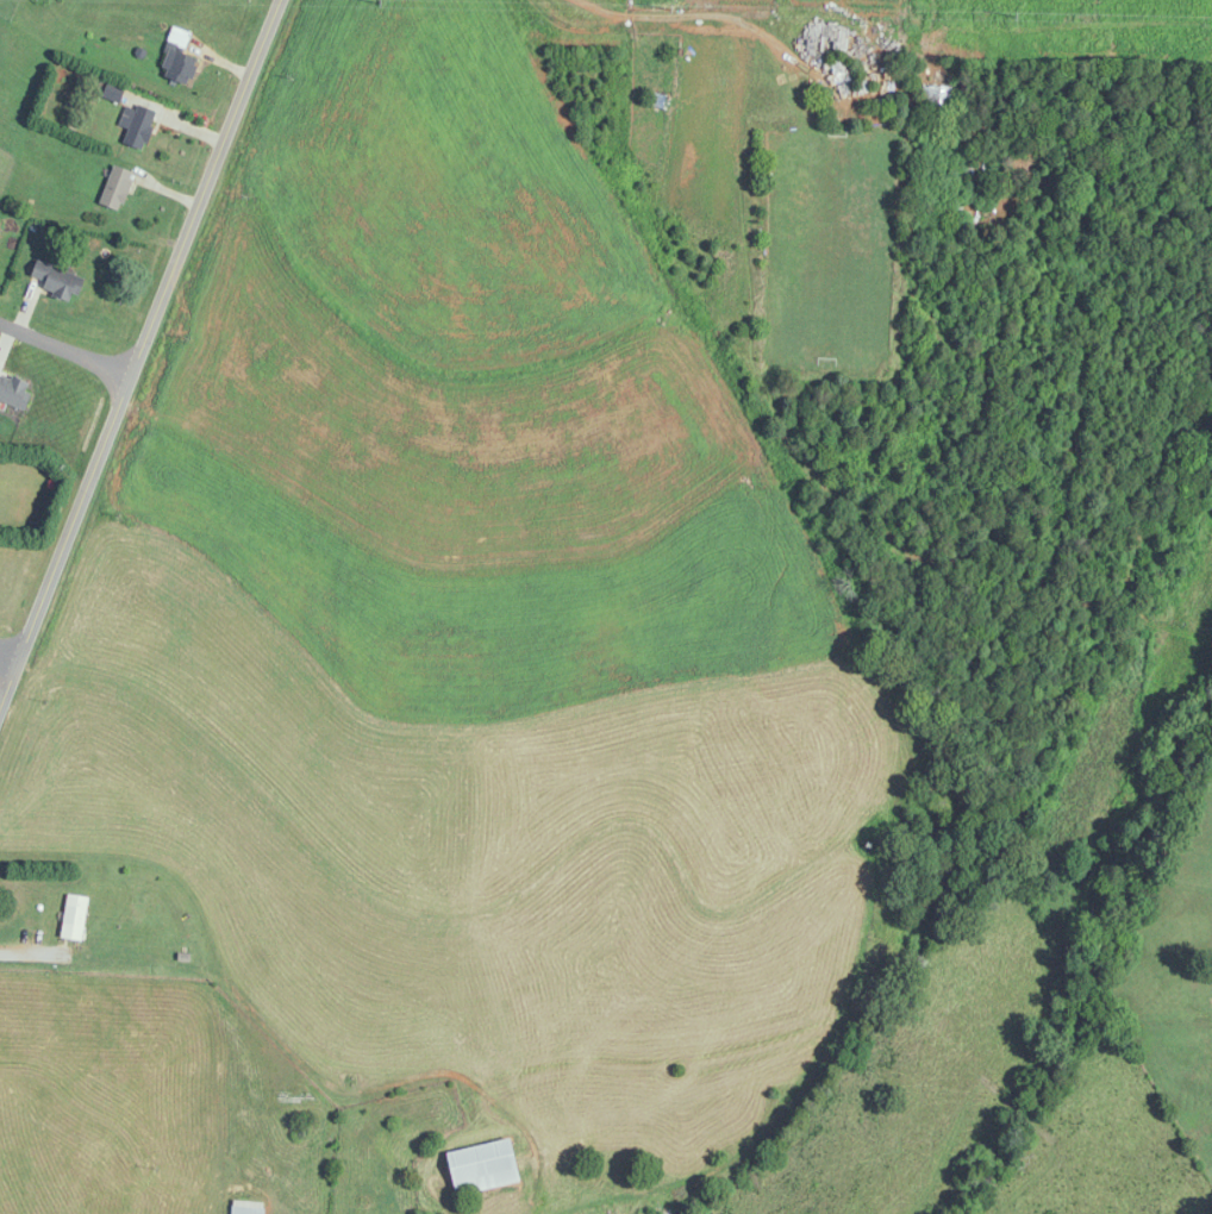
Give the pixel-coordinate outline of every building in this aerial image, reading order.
[(168,42),(184,49),(190,34),(174,27),(168,42)] [(187,86),(201,63),(176,47),(162,71),(187,86)] [(120,102),(124,88),(108,83),(104,97),(120,102)] [(951,86),(929,86),(929,111),(951,111),(951,86)] [(129,129),(123,143),(144,150),(157,113),(127,102),(119,125),(129,129)] [(135,173),(114,165),(100,203),(121,211),(135,173)] [(77,302),(86,278),(37,260),(31,276),(46,282),(43,290),(77,302)] [(3,369),(0,375),(0,400),(21,412),(35,387),(3,369)] [(83,942),(90,897),(58,893),(52,938),(83,942)] [(522,1183),(514,1139),(449,1151),(457,1195),(522,1183)] [(232,1201),(232,1213),(265,1213),(265,1201),(232,1201)]
